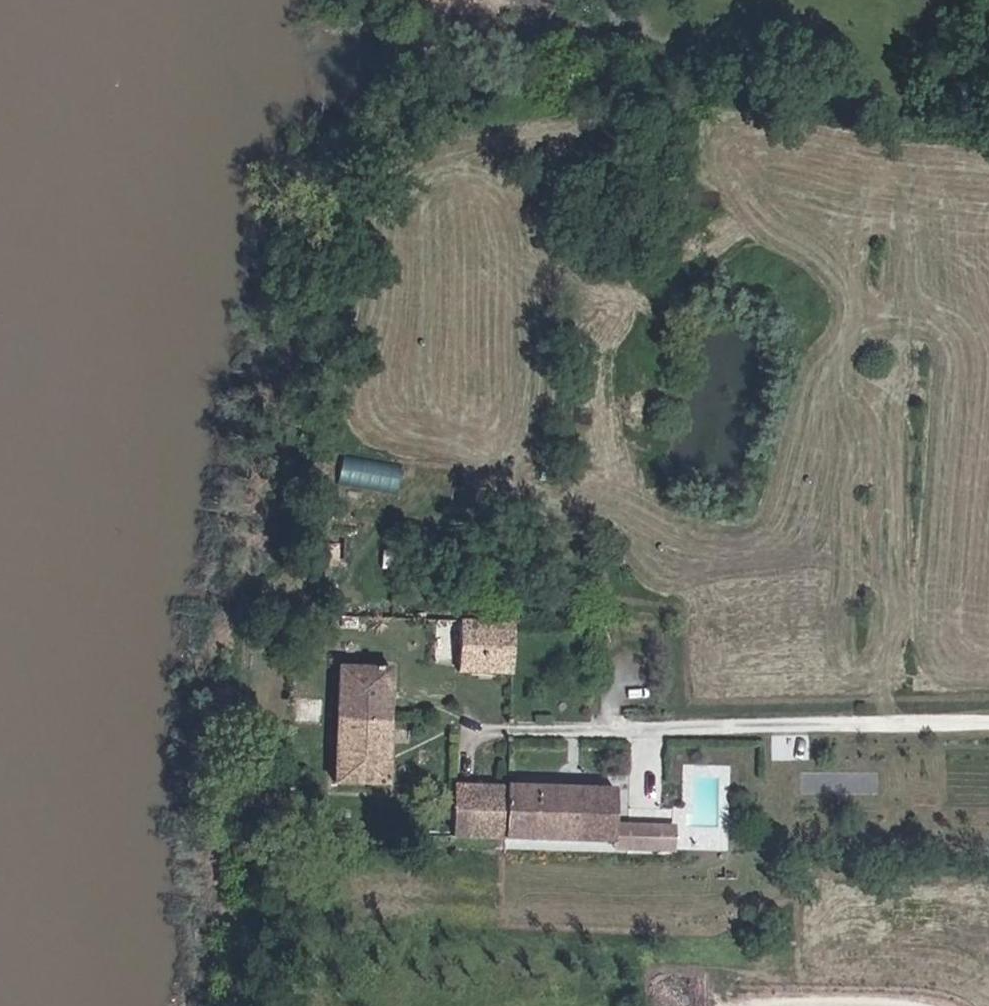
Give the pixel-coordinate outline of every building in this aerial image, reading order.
[(342,478),(401,491),(407,465),(348,452),(342,478)] [(458,626),(457,674),(509,677),(510,628),(458,626)] [(383,673),(333,673),(329,789),(380,791),(383,673)] [(448,842),(501,843),(504,793),(450,791),(448,842)] [(504,793),(501,843),(611,846),(613,795),(504,793)]
